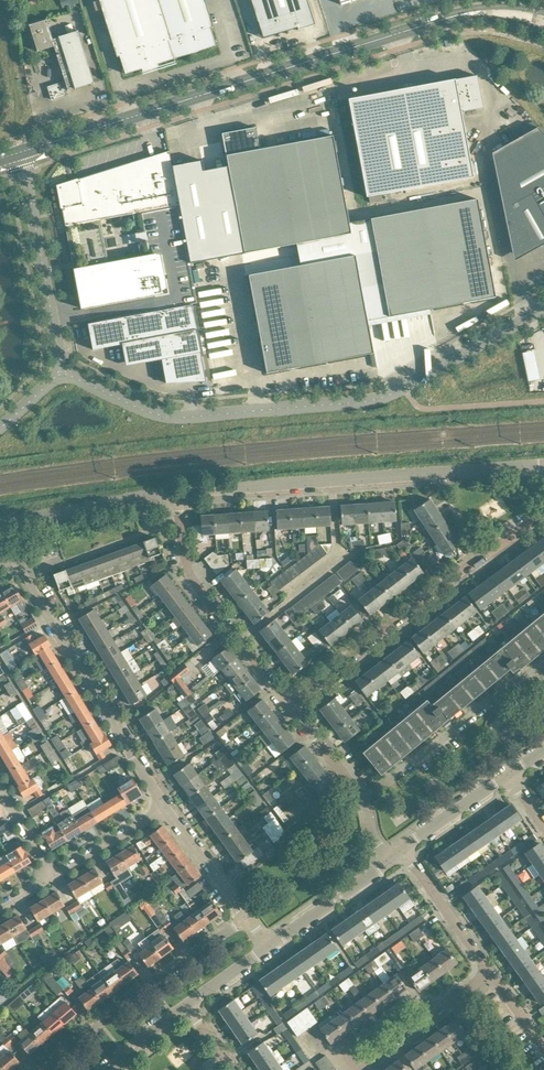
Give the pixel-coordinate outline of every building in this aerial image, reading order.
[(74,5),(78,4),(77,0),(60,0),(63,8),(69,7),(71,13),(76,11),(74,5)] [(117,57),(120,56),(125,74),(142,69),(143,71),(158,66),(157,64),(216,45),(210,28),(213,27),(205,0),(99,0),(117,57)] [(307,0),(251,0),(263,38),(297,27),(298,30),(315,25),(307,0)] [(46,20),(29,25),(37,52),(54,46),(65,82),(48,87),(52,100),(65,96),(63,91),(67,90),(67,91),(74,88),(75,89),(94,83),(77,30),(58,36),(58,37),(52,39),(46,20)] [(477,75),(349,99),(367,197),(369,196),(379,194),(474,176),(461,112),(483,108),(477,75)] [(201,161),(172,166),(190,263),(244,253),(296,244),(351,234),(349,223),(333,135),(259,149),(255,127),(222,133),(228,164),(203,169),(201,161)] [(492,153),(514,261),(543,244),(543,134),(538,127),(492,153)] [(158,154),(58,186),(65,226),(81,310),(150,297),(153,311),(191,304),(197,303),(190,263),(179,205),(171,166),(169,151),(158,154)] [(351,234),(296,244),(300,265),(355,255),(366,253),(372,285),(378,318),(495,297),(477,199),(370,219),(349,223),(351,234)] [(300,265),(248,275),(260,340),(266,373),(300,367),(373,353),(367,320),(378,318),(372,285),(366,253),(355,255),(300,265)] [(153,311),(88,324),(93,350),(122,344),(126,366),(162,359),(166,383),(206,381),(192,304),(191,304),(153,311)] [(429,499),(414,509),(421,521),(437,511),(429,499)] [(395,502),(381,503),(382,521),(396,520),(395,502)] [(381,503),(367,504),(369,522),(382,521),(381,503)] [(367,504),(354,505),(355,523),(369,522),(367,504)] [(340,506),(341,517),(341,524),(355,523),(354,505),(340,506)] [(329,507),(316,508),(317,526),(331,525),(329,507)] [(316,508),(303,509),(304,527),(317,526),(316,508)] [(303,509),(289,510),(291,528),(304,527),(303,509)] [(289,510),(276,511),(277,529),(291,528),(289,510)] [(267,511),(254,512),(255,530),(268,529),(267,511)] [(437,511),(421,521),(429,532),(444,522),(437,511)] [(254,512),(241,513),(242,531),(255,530),(254,512)] [(241,513),(228,514),(229,532),(242,531),(241,513)] [(228,514),(214,515),(215,533),(229,532),(228,514)] [(215,533),(214,515),(201,516),(201,525),(192,526),(195,544),(208,543),(207,534),(215,533)] [(444,522),(429,532),(437,544),(452,533),(444,522)] [(452,533),(437,544),(444,555),(459,545),(452,533)] [(384,534),(377,535),(379,544),(386,543),(384,534)] [(310,552),(315,548),(318,546),(318,540),(317,535),(306,536),(307,554),(310,552)] [(156,563),(154,556),(161,553),(155,537),(144,541),(143,539),(142,540),(150,561),(151,565),(156,563)] [(402,541),(401,541),(407,548),(408,547),(408,546),(410,545),(405,538),(402,541)] [(543,555),(543,538),(536,544),(543,555)] [(363,539),(357,540),(359,549),(365,548),(363,539)] [(142,540),(129,544),(137,566),(150,561),(142,540)] [(357,540),(351,542),(353,551),(359,549),(357,540)] [(401,541),(396,545),(401,552),(407,548),(401,541)] [(129,544),(116,549),(124,570),(137,566),(129,544)] [(332,544),(320,545),(327,554),(327,553),(328,552),(331,547),(332,544)] [(525,552),(536,567),(543,561),(543,555),(536,544),(525,552)] [(320,545),(318,546),(315,548),(322,557),(327,554),(320,545)] [(417,557),(424,552),(420,547),(413,552),(417,557)] [(315,548),(310,552),(317,561),(322,557),(315,548)] [(381,548),(375,550),(377,558),(383,557),(381,548)] [(111,575),(124,570),(116,549),(103,554),(111,575)] [(371,551),(369,551),(371,560),(377,558),(375,550),(371,551)] [(214,551),(204,558),(213,569),(222,562),(217,555),(214,551)] [(310,552),(307,554),(306,555),(312,564),(317,561),(310,552)] [(424,552),(417,557),(426,570),(433,564),(424,552)] [(535,568),(536,567),(525,552),(514,561),(525,576),(535,568)] [(98,580),(111,575),(103,554),(91,558),(98,580)] [(222,562),(213,569),(216,574),(226,567),(229,564),(228,554),(217,555),(222,562)] [(306,555),(301,559),(308,568),(312,564),(306,555)] [(91,558),(78,563),(86,584),(87,589),(100,584),(98,580),(91,558)] [(247,568),(259,568),(266,567),(266,558),(259,559),(254,559),(247,560),(247,568)] [(288,558),(281,562),(284,567),(290,562),(288,558)] [(351,561),(357,570),(362,566),(355,558),(351,561)] [(412,558),(401,566),(412,581),(423,572),(412,558)] [(301,559),(296,562),(303,572),(308,568),(301,559)] [(353,573),(357,570),(351,561),(346,565),(353,573)] [(514,561),(502,569),(513,584),(525,576),(514,561)] [(298,575),(303,572),(296,562),(291,566),(298,575)] [(73,589),(86,584),(78,563),(65,568),(73,589)] [(346,565),(341,568),(348,577),(353,573),(346,565)] [(293,579),(298,575),(291,566),(287,569),(293,579)] [(401,566),(390,575),(402,589),(412,581),(401,566)] [(74,593),(73,589),(65,568),(64,568),(65,570),(53,574),(59,591),(66,588),(69,595),(74,593)] [(221,580),(229,591),(244,580),(235,569),(233,571),(231,568),(224,574),(226,577),(221,580)] [(341,568),(337,572),(343,581),(348,577),(341,568)] [(289,582),(293,579),(287,569),(282,573),(289,582)] [(502,569),(491,577),(502,592),(513,584),(502,569)] [(361,571),(356,576),(362,582),(367,578),(361,571)] [(282,573),(277,577),(284,586),(289,582),(282,573)] [(151,585),(159,595),(173,584),(166,574),(151,585)] [(334,574),(330,577),(337,586),(341,583),(334,574)] [(541,587),(543,584),(543,579),(540,574),(535,579),(541,587)] [(390,575),(380,583),(391,598),(402,589),(390,575)] [(356,576),(352,579),(357,586),(362,582),(356,576)] [(279,589),(284,586),(277,577),(272,580),(279,589)] [(330,577),(325,581),(332,590),(337,586),(330,577)] [(491,577),(480,585),(491,600),(502,592),(491,577)] [(244,580),(229,591),(238,602),(244,597),(252,591),(244,580)] [(327,594),(332,590),(325,581),(320,585),(327,594)] [(267,589),(271,594),(278,588),(274,583),(267,589)] [(380,583),(369,591),(380,606),(391,598),(380,583)] [(159,595),(167,605),(181,594),(173,584),(159,595)] [(14,585),(1,592),(10,606),(17,602),(22,611),(28,608),(14,585)] [(322,597),(327,594),(320,585),(315,588),(322,597)] [(480,585),(469,594),(480,609),(491,600),(480,585)] [(524,587),(519,591),(525,599),(531,595),(524,587)] [(281,593),(278,588),(271,594),(275,599),(281,593)] [(320,599),(322,597),(315,588),(311,592),(318,601),(320,599)] [(244,597),(238,602),(246,613),(260,602),(252,591),(244,597)] [(358,600),(363,606),(370,614),(380,606),(369,591),(358,600)] [(525,599),(519,591),(513,595),(519,604),(525,599)] [(10,606),(1,592),(0,593),(0,612),(10,606)] [(315,603),(318,601),(311,592),(306,596),(313,605),(315,603)] [(189,604),(181,594),(167,605),(174,615),(189,604)] [(333,594),(327,598),(333,605),(338,601),(333,594)] [(310,607),(313,605),(306,596),(301,599),(308,608),(310,607)] [(465,596),(454,605),(466,619),(477,611),(465,596)] [(301,599),(297,603),(304,612),(308,608),(301,599)] [(321,610),(325,606),(320,599),(318,601),(315,603),(321,610)] [(260,602),(246,613),(254,624),(269,612),(260,602)] [(297,603),(292,607),(299,616),(304,612),(297,603)] [(321,610),(315,603),(313,605),(310,607),(316,614),(321,610)] [(502,603),(497,607),(504,616),(509,612),(502,603)] [(196,614),(189,604),(174,615),(182,625),(196,614)] [(122,607),(117,610),(121,615),(125,612),(129,617),(132,615),(125,605),(122,607)] [(351,605),(340,614),(352,628),(363,620),(351,605)] [(454,605),(444,613),(455,628),(466,619),(454,605)] [(292,607),(284,612),(293,623),(300,617),(299,616),(292,607)] [(497,607),(491,612),(498,620),(504,616),(497,607)] [(78,618),(85,629),(101,620),(94,609),(78,618)] [(444,613),(433,621),(444,636),(455,628),(444,613)] [(204,624),(196,614),(182,625),(190,635),(204,624)] [(340,614),(330,622),(341,636),(352,628),(340,614)] [(496,652),(498,654),(509,669),(512,673),(518,668),(519,669),(520,668),(543,649),(543,616),(504,649),(502,647),(496,652)] [(300,617),(293,623),(296,627),(303,622),(300,617)] [(28,621),(24,623),(21,625),(25,632),(38,625),(34,618),(28,621)] [(85,629),(92,640),(107,631),(101,620),(85,629)] [(274,620),(260,631),(268,642),(283,631),(274,620)] [(433,621),(422,630),(433,644),(444,636),(433,621)] [(319,630),(323,636),(330,645),(341,636),(330,622),(319,630)] [(204,624),(190,635),(197,645),(203,641),(212,634),(204,624)] [(478,625),(473,629),(478,637),(484,632),(479,625),(478,625)] [(478,637),(473,629),(467,633),(473,641),(478,637)] [(422,630),(412,638),(423,652),(433,644),(422,630)] [(114,641),(107,631),(92,640),(98,651),(114,641)] [(283,631),(268,642),(277,653),(291,641),(283,631)] [(314,632),(308,637),(312,642),(319,637),(314,632)] [(51,645),(44,635),(34,641),(31,635),(25,638),(35,654),(38,652),(49,646),(51,645)] [(322,641),(319,637),(312,642),(315,647),(322,641)] [(426,691),(488,641),(485,638),(423,688),(426,691)] [(162,641),(157,645),(160,649),(164,655),(167,652),(172,649),(169,645),(168,644),(165,639),(162,641)] [(120,652),(114,641),(98,651),(105,661),(120,652)] [(291,641),(277,653),(285,663),(299,652),(291,641)] [(408,641),(398,649),(409,663),(419,655),(408,641)] [(458,643),(453,647),(458,655),(464,650),(458,643)] [(489,644),(484,648),(489,654),(494,650),(489,644)] [(49,646),(38,652),(48,667),(58,661),(49,646)] [(213,658),(207,663),(215,674),(221,669),(222,669),(236,658),(227,647),(213,658)] [(458,655),(453,647),(447,652),(453,659),(458,655)] [(398,649),(387,657),(402,676),(412,668),(408,663),(409,663),(398,649)] [(105,661),(111,672),(127,663),(120,652),(105,661)] [(299,652),(285,663),(293,674),(307,663),(299,652)] [(426,704),(364,755),(380,774),(509,669),(498,654),(437,704),(435,702),(429,707),(426,704)] [(429,655),(426,657),(438,672),(443,668),(449,664),(441,654),(433,660),(429,655)] [(481,660),(477,654),(472,658),(477,664),(481,660)] [(161,657),(158,659),(161,665),(165,670),(168,667),(165,662),(161,657)] [(387,657),(377,665),(388,679),(398,672),(402,676),(387,657)] [(236,658),(222,669),(230,679),(223,684),(224,684),(244,668),(236,658)] [(127,663),(111,672),(118,683),(133,673),(140,669),(133,659),(127,663)] [(58,661),(48,667),(57,682),(67,676),(58,661)] [(168,676),(174,683),(185,698),(191,694),(192,692),(182,678),(190,671),(184,663),(168,676)] [(377,665),(366,673),(377,687),(388,679),(377,665)] [(469,670),(464,665),(460,668),(464,674),(469,670)] [(244,668),(224,684),(232,694),(233,693),(234,693),(252,678),(244,668)] [(140,684),(133,673),(118,683),(124,694),(140,684)] [(366,673),(355,682),(366,696),(377,687),(366,673)] [(429,680),(423,673),(419,677),(420,678),(424,684),(429,680)] [(457,680),(452,674),(448,678),(453,683),(457,680)] [(21,675),(14,679),(18,685),(25,681),(21,675)] [(67,676),(57,682),(65,697),(59,701),(76,691),(67,676)] [(252,678),(234,693),(242,704),(260,689),(252,678)] [(420,678),(410,686),(414,692),(424,684),(420,678)] [(7,691),(14,687),(11,681),(4,685),(7,691)] [(25,681),(18,685),(22,691),(28,687),(25,681)] [(124,694),(131,705),(147,695),(140,684),(124,694)] [(445,690),(440,684),(435,688),(440,694),(445,690)] [(409,686),(408,685),(400,692),(406,699),(414,692),(410,686),(409,686)] [(11,698),(18,693),(14,687),(7,691),(11,698)] [(349,696),(353,701),(360,695),(356,690),(349,696)] [(76,691),(59,701),(65,710),(71,706),(74,712),(68,716),(85,706),(76,691)] [(191,694),(185,698),(190,704),(191,705),(196,701),(191,694)] [(360,695),(353,701),(357,705),(364,700),(360,695)] [(178,703),(183,709),(190,704),(185,698),(178,703)] [(320,709),(328,720),(343,709),(334,698),(320,709)] [(262,699),(253,706),(248,710),(256,721),(270,710),(262,699)] [(195,706),(203,717),(209,713),(209,712),(222,702),(219,700),(209,708),(203,700),(195,706)] [(32,717),(23,702),(17,706),(10,710),(19,725),(25,721),(32,717)] [(190,704),(183,709),(187,714),(189,718),(190,718),(196,714),(193,710),(194,709),(191,705),(190,704)] [(39,705),(33,709),(36,715),(43,711),(39,705)] [(392,709),(389,705),(384,710),(387,714),(392,709)] [(85,706),(68,716),(73,723),(79,719),(84,727),(94,720),(85,706)] [(361,711),(365,717),(372,711),(368,706),(361,711)] [(140,718),(147,730),(162,721),(155,709),(140,718)] [(224,713),(222,715),(224,717),(225,719),(226,720),(228,718),(233,714),(229,709),(224,713)] [(343,709),(328,720),(336,731),(351,719),(343,709)] [(270,710),(256,721),(264,731),(278,720),(270,710)] [(43,711),(36,715),(40,721),(46,717),(43,711)] [(209,713),(203,717),(208,723),(212,720),(214,719),(209,713)] [(162,721),(147,730),(154,742),(169,732),(172,730),(176,727),(169,716),(162,721)] [(32,717),(25,721),(29,727),(36,723),(32,717)] [(191,733),(192,734),(205,725),(201,719),(194,725),(197,729),(191,733)] [(351,719),(336,731),(345,741),(359,730),(351,719)] [(90,737),(82,741),(85,746),(90,743),(90,744),(103,735),(94,720),(84,727),(90,737)] [(217,727),(212,720),(208,723),(213,730),(217,727)] [(278,720),(264,731),(264,732),(259,736),(267,747),(273,743),(272,742),(287,731),(278,720)] [(205,725),(192,734),(193,736),(199,732),(202,736),(199,738),(203,744),(214,737),(205,725)] [(228,731),(224,726),(215,732),(219,737),(220,737),(228,731)] [(25,733),(30,740),(41,733),(37,727),(32,730),(32,729),(25,733)] [(0,737),(0,754),(1,756),(12,749),(18,746),(10,731),(8,732),(4,735),(3,735),(0,737)] [(287,731),(272,742),(273,743),(281,753),(295,741),(287,731)] [(169,732),(154,742),(161,753),(171,747),(176,743),(169,732)] [(103,735),(90,744),(100,760),(105,757),(102,751),(111,744),(105,734),(103,735)] [(58,735),(51,739),(55,744),(61,740),(58,735)] [(61,740),(55,744),(58,751),(65,747),(61,740)] [(47,741),(40,745),(44,751),(50,747),(47,741)] [(231,741),(225,745),(230,753),(237,749),(231,741)] [(171,747),(161,753),(168,765),(184,755),(176,743),(171,747)] [(304,745),(296,752),(290,756),(298,767),(313,756),(304,745)] [(12,749),(1,756),(10,771),(21,764),(19,760),(25,757),(18,746),(12,749)] [(246,746),(233,756),(241,767),(246,762),(242,756),(249,750),(246,746)] [(50,747),(44,751),(53,766),(59,762),(50,747)] [(215,753),(219,759),(227,753),(223,747),(215,753)] [(227,753),(219,759),(213,763),(221,774),(234,764),(227,753)] [(118,755),(103,764),(108,772),(123,763),(118,755)] [(313,756),(298,767),(306,778),(321,766),(313,756)] [(246,762),(241,767),(250,779),(256,775),(246,762)] [(174,774),(182,786),(197,775),(189,763),(174,774)] [(21,764),(10,771),(19,786),(33,778),(33,777),(30,779),(21,764)] [(103,764),(97,768),(100,774),(107,771),(107,772),(108,772),(103,764)] [(234,764),(221,774),(227,770),(235,780),(242,774),(234,764)] [(306,778),(315,788),(329,777),(321,766),(306,778)] [(197,775),(182,786),(190,797),(205,786),(210,782),(203,771),(197,775)] [(242,774),(235,780),(239,785),(247,780),(242,774)] [(329,777),(315,788),(323,799),(337,788),(329,777)] [(33,778),(19,786),(17,787),(24,797),(34,791),(37,797),(43,794),(33,778)] [(79,778),(73,782),(77,788),(83,785),(79,778)] [(117,788),(120,793),(127,804),(142,795),(132,778),(117,788)] [(245,791),(252,787),(248,780),(241,784),(245,791)] [(77,788),(73,782),(66,786),(70,792),(77,788)] [(205,786),(190,797),(198,807),(213,797),(205,786)] [(247,796),(251,801),(258,795),(254,790),(247,796)] [(268,791),(262,795),(269,803),(274,799),(268,791)] [(120,793),(105,803),(112,813),(127,804),(120,793)] [(258,795),(251,801),(256,807),(263,802),(258,795)] [(49,796),(43,800),(46,806),(50,812),(56,808),(49,796)] [(213,797),(198,807),(206,818),(221,808),(213,797)] [(43,800),(28,809),(32,818),(42,812),(41,810),(46,806),(43,800)] [(105,803),(90,812),(97,822),(112,813),(105,803)] [(511,804),(500,812),(510,826),(521,819),(511,804)] [(278,805),(273,808),(279,816),(283,812),(278,805)] [(87,806),(72,815),(82,831),(97,822),(90,812),(87,806)] [(221,808),(206,818),(214,829),(228,819),(221,808)] [(275,818),(270,812),(263,817),(268,823),(275,818)] [(283,812),(279,816),(281,818),(283,820),(284,822),(288,819),(283,812)] [(500,812),(489,819),(499,834),(510,826),(500,812)] [(64,819),(57,824),(67,840),(82,831),(72,815),(64,819)] [(268,823),(262,828),(274,842),(286,833),(283,828),(275,818),(268,823)] [(228,819),(214,829),(222,840),(236,829),(228,819)] [(489,819),(478,827),(488,841),(499,834),(489,819)] [(525,835),(531,832),(526,820),(518,824),(520,830),(523,829),(525,835)] [(0,826),(0,834),(10,828),(7,822),(0,826)] [(56,823),(41,832),(52,849),(67,840),(57,824),(56,823)] [(150,835),(136,843),(140,850),(154,841),(159,848),(172,838),(162,825),(150,835)] [(478,827),(467,834),(477,849),(488,841),(478,827)] [(236,829),(222,840),(229,851),(244,841),(236,829)] [(467,834),(456,842),(467,856),(477,849),(467,834)] [(533,834),(521,842),(524,847),(537,839),(533,834)] [(149,865),(154,871),(158,868),(181,850),(172,838),(159,848),(164,854),(149,865)] [(244,841),(229,851),(237,862),(242,859),(247,866),(257,859),(244,841)] [(456,842),(446,849),(456,864),(467,856),(456,842)] [(521,842),(510,850),(513,855),(524,847),(521,842)] [(540,843),(525,853),(532,864),(543,856),(543,849),(540,843)] [(133,845),(119,853),(128,867),(141,859),(133,845)] [(6,856),(9,861),(10,861),(16,871),(31,862),(22,846),(6,856)] [(456,864),(446,849),(435,857),(440,864),(443,869),(445,871),(456,864)] [(181,850),(158,868),(161,872),(168,867),(165,863),(169,860),(178,872),(191,863),(181,850)] [(510,850),(500,857),(503,862),(513,855),(510,850)] [(119,853),(106,861),(114,875),(116,878),(110,882),(114,888),(117,893),(119,896),(124,905),(131,901),(120,883),(133,875),(128,867),(119,853)] [(532,864),(539,875),(543,872),(543,856),(532,864)] [(500,857),(489,865),(492,870),(503,862),(500,857)] [(0,866),(0,879),(1,880),(16,871),(10,861),(9,861),(0,866)] [(191,863),(178,872),(188,884),(200,875),(191,863)] [(508,864),(502,868),(510,879),(516,875),(508,864)] [(142,875),(149,871),(145,865),(139,869),(142,875)] [(489,865),(478,873),(481,878),(492,870),(489,865)] [(95,868),(81,876),(89,890),(103,882),(95,868)] [(494,874),(501,885),(507,881),(499,870),(494,874)] [(478,873),(467,880),(471,885),(481,878),(478,873)] [(516,875),(510,879),(518,890),(523,886),(516,875)] [(81,876),(68,885),(76,898),(89,890),(81,876)] [(456,888),(460,893),(471,885),(467,880),(456,888)] [(507,881),(501,885),(509,896),(514,892),(507,881)] [(108,891),(114,888),(110,882),(104,885),(108,891)] [(198,882),(193,886),(198,893),(203,888),(201,885),(198,882)] [(172,889),(168,892),(171,897),(178,892),(182,889),(177,883),(171,888),(172,889)] [(399,883),(388,891),(398,905),(403,912),(414,904),(409,898),(399,883)] [(451,885),(445,890),(447,893),(454,888),(451,885)] [(477,886),(463,896),(471,907),(485,897),(477,886)] [(523,886),(518,890),(525,901),(531,897),(523,886)] [(191,909),(196,905),(191,898),(183,888),(182,889),(178,892),(191,909)] [(56,891),(43,900),(51,913),(65,905),(56,891)] [(388,891),(376,898),(387,913),(398,905),(388,891)] [(514,892),(509,896),(517,907),(522,903),(514,892)] [(485,897),(471,907),(478,918),(492,907),(498,903),(490,893),(485,897)] [(145,898),(148,902),(155,912),(155,913),(167,929),(172,925),(160,909),(161,909),(150,894),(145,898)] [(93,895),(86,900),(90,906),(97,902),(93,895)] [(191,898),(196,905),(200,902),(195,895),(191,898)] [(531,897),(525,901),(533,911),(538,908),(531,897)] [(145,898),(138,904),(141,909),(143,908),(150,917),(155,913),(155,912),(148,902),(145,898)] [(376,898),(365,906),(375,921),(387,913),(376,898)] [(43,900),(30,908),(38,921),(51,913),(43,900)] [(211,900),(199,910),(208,922),(221,913),(211,900)] [(72,904),(76,910),(78,914),(84,910),(78,901),(72,904)] [(522,903),(517,907),(524,917),(529,914),(522,903)] [(75,911),(76,910),(72,904),(66,908),(74,922),(80,919),(75,911)] [(365,906),(354,914),(364,929),(375,921),(365,906)] [(492,907),(478,918),(486,928),(500,918),(492,907)] [(533,911),(540,922),(543,919),(543,915),(538,908),(533,911)] [(199,910),(186,919),(195,932),(208,922),(199,910)] [(174,928),(176,932),(183,941),(195,932),(186,919),(181,911),(174,915),(180,923),(174,928)] [(158,928),(146,937),(151,944),(160,957),(173,948),(167,939),(164,935),(162,932),(167,929),(155,913),(150,917),(158,928)] [(354,914),(342,922),(353,937),(364,929),(354,914)] [(421,914),(409,923),(412,927),(424,919),(421,914)] [(529,914),(524,917),(532,928),(537,924),(529,914)] [(18,915),(5,923),(13,936),(26,928),(18,915)] [(500,918),(486,928),(494,939),(508,929),(500,918)] [(115,920),(110,924),(116,933),(122,930),(120,927),(115,920)] [(331,930),(337,939),(341,945),(353,937),(342,922),(331,930)] [(0,926),(0,944),(13,936),(5,923),(0,926)] [(409,923),(398,930),(402,935),(412,927),(409,923)] [(40,924),(34,928),(37,934),(38,933),(42,941),(48,937),(40,924)] [(532,928),(539,939),(543,935),(537,924),(532,928)] [(419,927),(414,930),(419,938),(424,934),(419,927)] [(28,931),(31,937),(37,934),(34,928),(28,931)] [(508,929),(494,939),(501,950),(515,939),(508,929)] [(398,930),(387,938),(391,943),(402,935),(398,930)] [(414,930),(410,933),(409,934),(414,941),(419,938),(414,930)] [(327,933),(315,941),(326,956),(337,948),(327,933)] [(84,942),(88,947),(94,942),(90,937),(84,942)] [(138,953),(141,957),(148,966),(160,957),(151,944),(146,938),(146,937),(137,943),(143,950),(138,953)] [(128,938),(122,942),(129,950),(131,954),(137,950),(132,944),(128,938)] [(387,938),(376,946),(379,951),(391,943),(387,938)] [(515,939),(501,950),(509,960),(523,950),(515,939)] [(121,940),(115,944),(126,958),(131,954),(129,950),(122,942),(121,940)] [(315,941),(304,949),(315,964),(326,956),(315,941)] [(376,946),(364,954),(368,959),(379,951),(376,946)] [(391,947),(385,951),(399,971),(405,967),(391,947)] [(8,977),(13,973),(3,958),(7,954),(2,948),(0,949),(0,968),(8,977)] [(48,951),(52,957),(59,953),(56,950),(52,949),(48,951)] [(304,949),(293,957),(303,972),(315,964),(304,949)] [(446,949),(433,958),(444,972),(457,963),(446,949)] [(523,950),(509,960),(517,971),(531,961),(523,950)] [(70,957),(74,963),(81,959),(76,953),(70,957)] [(368,959),(364,954),(353,961),(357,966),(368,959)] [(51,956),(43,961),(46,965),(54,960),(51,956)] [(293,957),(282,965),(292,980),(303,972),(293,957)] [(118,958),(111,963),(116,970),(121,977),(125,983),(138,973),(129,961),(123,965),(118,958)] [(433,958),(421,967),(432,981),(444,972),(433,958)] [(390,979),(381,966),(379,967),(374,960),(369,963),(374,971),(383,984),(393,998),(406,988),(396,974),(390,979)] [(531,961),(517,971),(524,982),(539,971),(531,961)] [(111,963),(98,972),(113,992),(125,983),(121,977),(116,970),(111,963)] [(374,971),(369,963),(364,967),(369,974),(374,971)] [(39,964),(32,968),(35,972),(42,968),(39,964)] [(282,965),(270,973),(281,988),(292,980),(282,965)] [(349,966),(338,974),(342,979),(353,971),(349,966)] [(421,967),(408,976),(418,991),(432,981),(421,967)] [(524,982),(532,992),(543,984),(543,979),(539,971),(524,982)] [(87,983),(100,1001),(113,992),(98,972),(86,981),(87,983)] [(63,989),(56,981),(50,973),(43,979),(57,995),(63,990),(64,989),(63,989)] [(270,973),(259,980),(270,996),(281,988),(270,973)] [(338,974),(327,982),(330,987),(342,979),(338,974)] [(63,975),(56,981),(63,989),(64,989),(68,995),(72,991),(70,987),(72,985),(63,975)] [(348,977),(343,981),(349,989),(354,985),(348,977)] [(349,989),(343,981),(339,985),(344,992),(349,989)] [(327,982),(316,990),(319,995),(330,987),(327,982)] [(78,997),(81,1001),(88,1010),(100,1001),(87,983),(80,988),(84,993),(78,997)] [(256,983),(251,987),(259,998),(264,995),(256,983)] [(383,984),(371,992),(382,1006),(393,998),(383,984)] [(532,992),(540,1003),(543,1000),(543,984),(532,992)] [(10,996),(5,991),(0,985),(0,1005),(10,996)] [(30,986),(21,994),(27,1001),(36,994),(30,986)] [(316,990),(305,998),(308,1003),(319,995),(316,990)] [(382,1006),(371,992),(359,1001),(369,1016),(382,1006)] [(7,1005),(13,1012),(25,1002),(19,995),(7,1005)] [(264,995),(259,998),(267,1010),(272,1006),(264,995)] [(61,996),(49,1006),(64,1023),(76,1013),(61,996)] [(323,996),(319,999),(325,1006),(329,1003),(323,996)] [(305,998),(294,1006),(297,1011),(308,1003),(305,998)] [(218,1009),(226,1021),(241,1010),(233,999),(218,1009)] [(314,1002),(319,1010),(325,1006),(319,999),(314,1002)] [(359,1001),(346,1010),(357,1024),(369,1016),(359,1001)] [(37,1016),(42,1022),(52,1033),(64,1023),(49,1006),(37,1016)] [(272,1006),(267,1010),(277,1025),(273,1028),(282,1021),(272,1006)] [(294,1006),(282,1014),(286,1019),(297,1011),(294,1006)] [(318,1022),(307,1008),(302,1011),(313,1026),(318,1022)] [(241,1010),(226,1021),(234,1032),(249,1022),(241,1010)] [(346,1010),(334,1019),(344,1033),(357,1024),(346,1010)] [(313,1026),(302,1011),(297,1015),(307,1030),(313,1026)] [(297,1015),(292,1019),(302,1033),(307,1030),(297,1015)] [(456,1018),(443,1027),(453,1042),(466,1033),(456,1018)] [(292,1019),(288,1022),(287,1022),(298,1037),(302,1033),(292,1019)] [(334,1019),(321,1029),(331,1043),(344,1033),(334,1019)] [(282,1021),(273,1028),(277,1033),(286,1027),(282,1021)] [(42,1022),(30,1032),(41,1044),(52,1033),(42,1022)] [(249,1022),(234,1032),(242,1044),(257,1033),(249,1022)] [(286,1027),(277,1033),(277,1034),(281,1031),(288,1041),(293,1037),(286,1027)] [(443,1027),(430,1036),(441,1051),(453,1042),(443,1027)] [(0,1034),(0,1040),(3,1044),(7,1048),(12,1043),(7,1037),(2,1032),(0,1034)] [(18,1042),(21,1046),(29,1054),(41,1044),(30,1032),(18,1042)] [(16,1039),(12,1033),(7,1037),(12,1043),(16,1039)] [(430,1036),(418,1045),(428,1060),(441,1051),(430,1036)] [(293,1037),(288,1041),(296,1052),(301,1049),(293,1037)] [(248,1052),(256,1063),(271,1053),(263,1042),(248,1052)] [(0,1046),(0,1063),(6,1069),(10,1069),(20,1062),(12,1053),(9,1050),(7,1048),(3,1044),(0,1046)] [(418,1045),(405,1055),(415,1069),(428,1060),(418,1045)] [(301,1049),(296,1052),(304,1063),(309,1060),(301,1049)] [(474,1049),(468,1052),(472,1058),(477,1054),(474,1049)] [(466,1050),(461,1053),(466,1061),(472,1058),(468,1052),(466,1050)] [(256,1063),(260,1069),(271,1069),(279,1064),(271,1053),(256,1063)] [(466,1061),(461,1053),(456,1056),(462,1064),(466,1061)] [(326,1055),(317,1061),(315,1062),(319,1068),(329,1060),(326,1055)] [(470,1063),(475,1069),(476,1069),(480,1067),(475,1059),(470,1063)] [(319,1068),(320,1069),(325,1069),(333,1065),(329,1060),(319,1068)] [(386,1068),(388,1069),(405,1069),(398,1060),(386,1068)]
